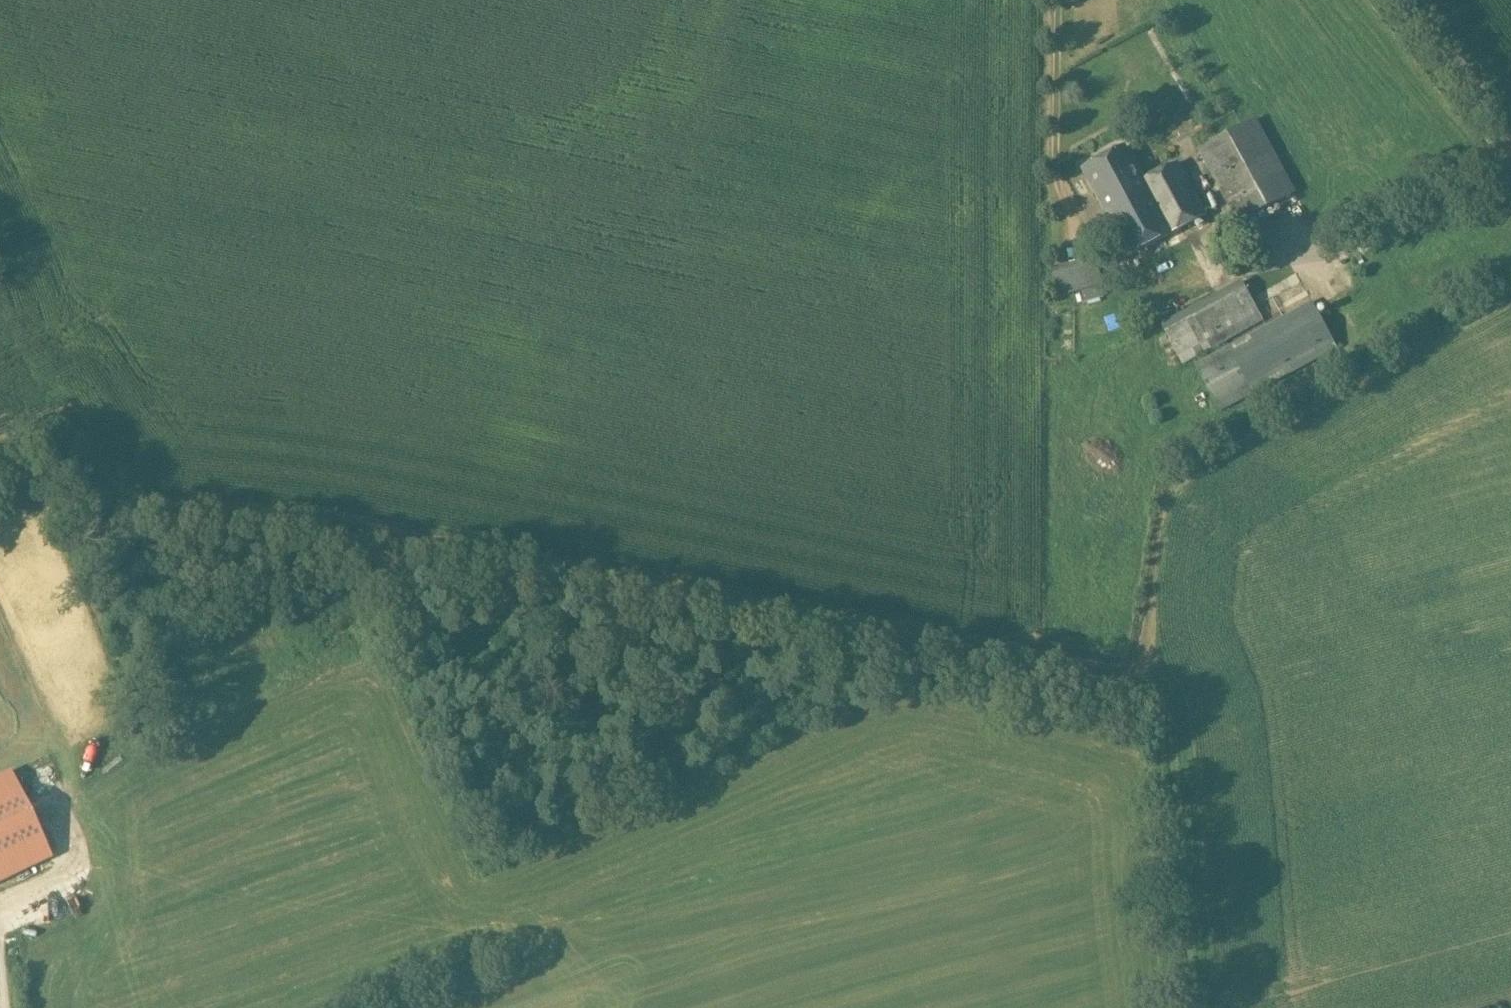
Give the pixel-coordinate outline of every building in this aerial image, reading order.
[(1198,152),(1228,207),(1237,224),(1296,193),(1257,119),(1198,152)] [(1082,172),(1101,206),(1129,258),(1206,217),(1178,165),(1144,183),(1126,148),(1082,172)] [(1243,282),(1181,315),(1161,326),(1182,366),(1202,355),(1203,356),(1265,323),(1243,282)] [(1104,298),(1101,287),(1080,293),(1083,304),(1104,298)] [(1313,303),(1225,349),(1195,366),(1221,414),(1338,350),(1313,303)] [(52,859),(10,772),(0,777),(0,884),(52,859)]
